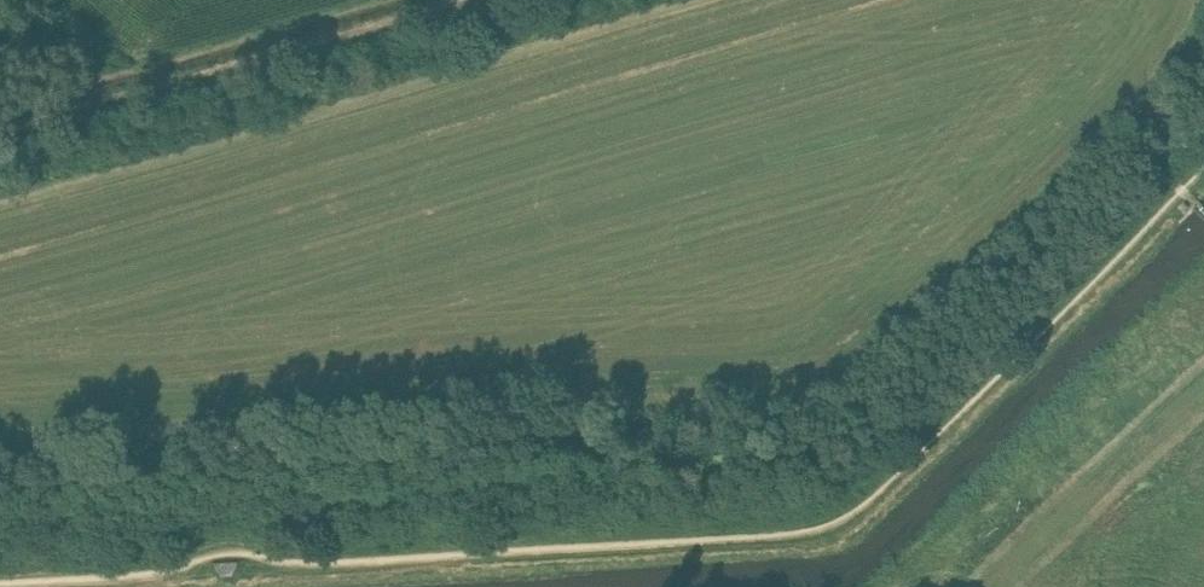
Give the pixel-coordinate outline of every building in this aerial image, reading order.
[(238,562),(238,557),(211,559),(212,563),(220,574),(232,574),(238,562)]
